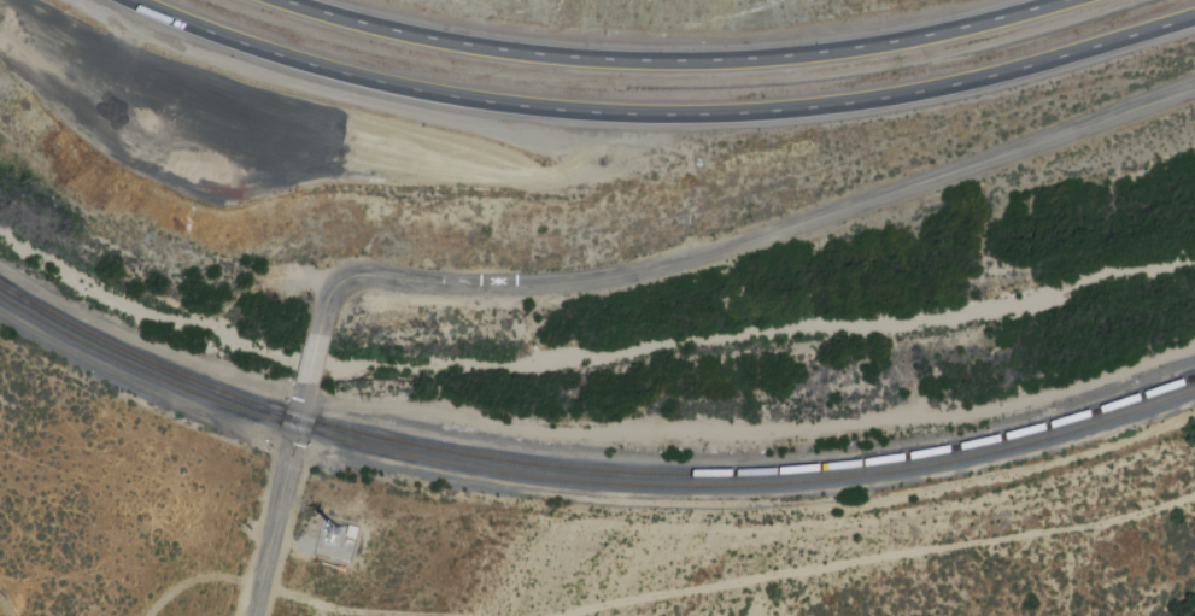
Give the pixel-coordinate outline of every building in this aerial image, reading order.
[(323,517),(361,526),(352,562),(315,555),(323,517)]
